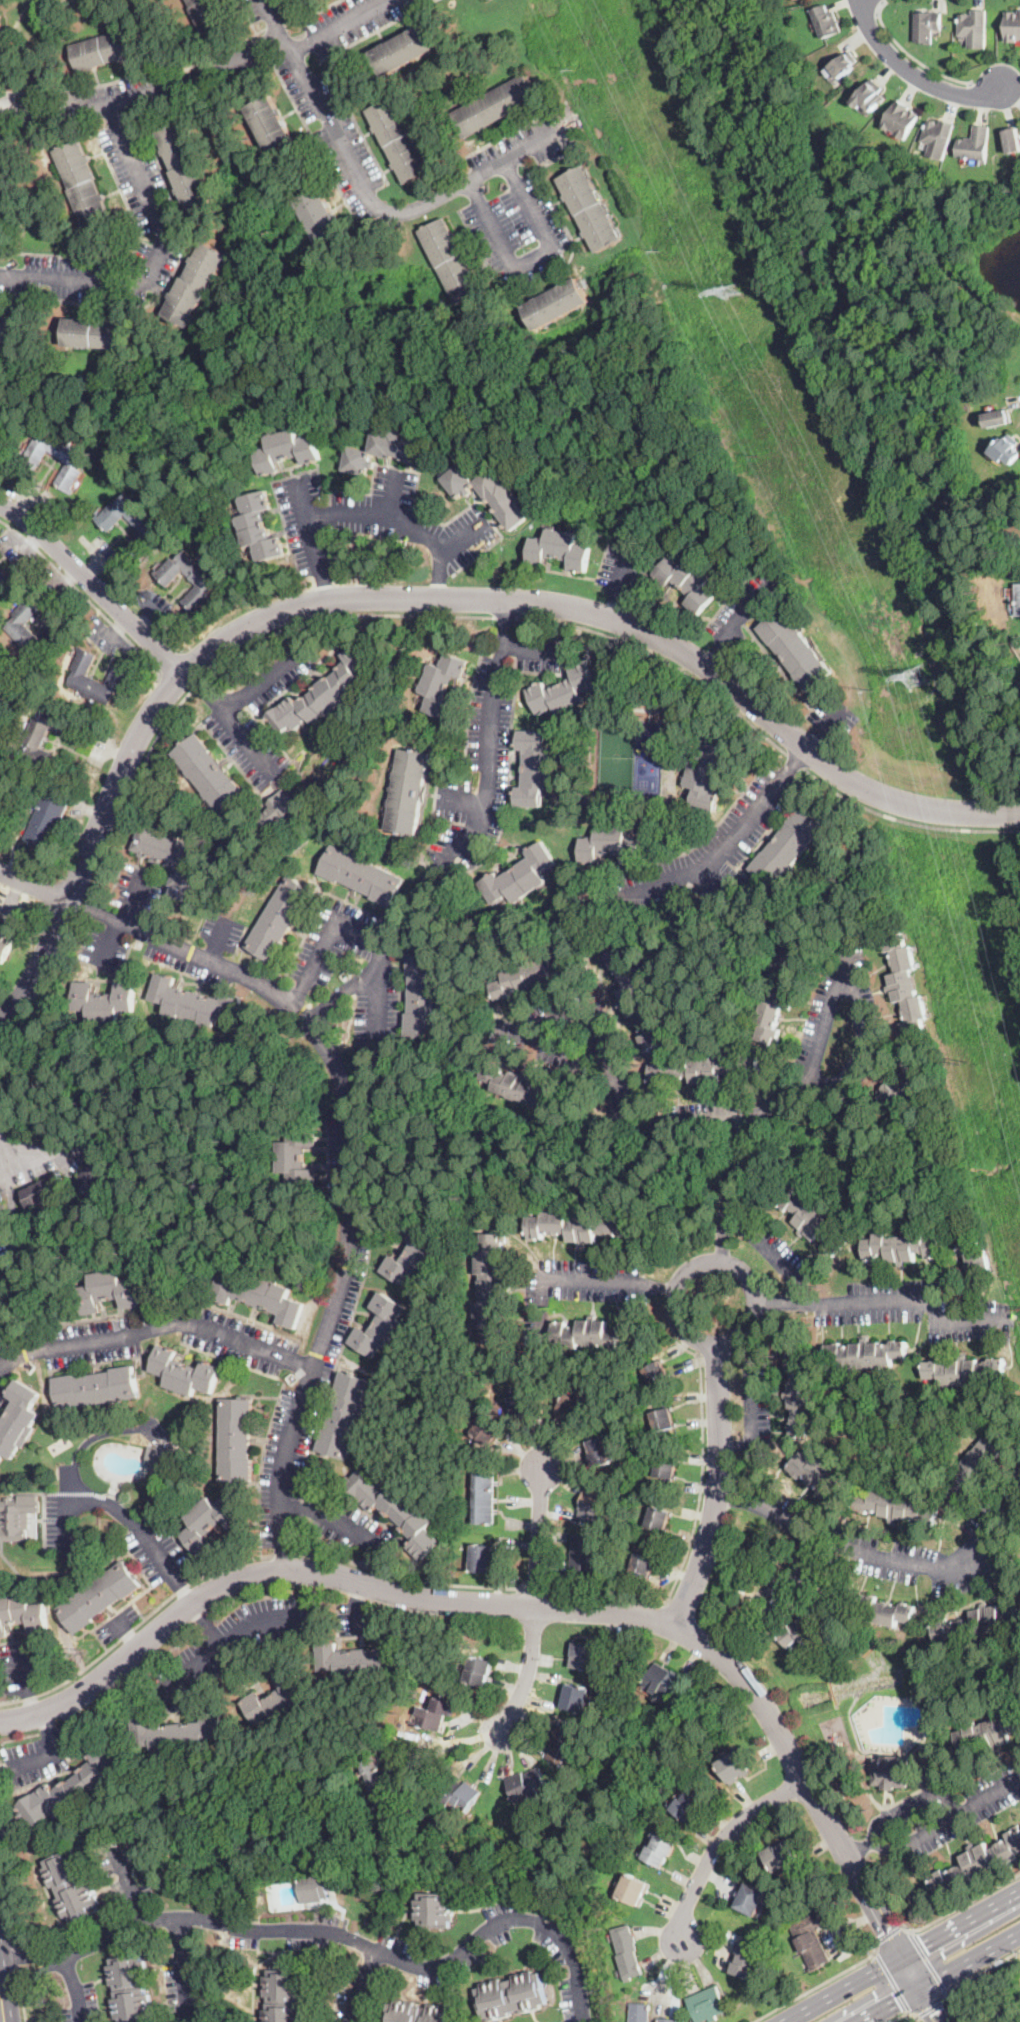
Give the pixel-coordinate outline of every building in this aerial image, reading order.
[(193,7),(189,0),(218,0),(221,6),(223,5),(224,7),(225,10),(223,11),(229,23),(205,36),(204,35),(190,8),(193,7)] [(826,6),(829,13),(833,11),(842,32),(823,40),(811,11),(825,5),(826,6)] [(986,10),(986,49),(968,49),(969,37),(959,37),(959,15),(971,15),(971,16),(972,16),(972,10),(986,10)] [(1018,10),(1019,10),(1019,40),(1017,40),(1017,43),(1005,43),(1006,12),(1015,12),(1015,14),(1018,14),(1018,10)] [(942,14),(941,31),(933,31),(933,45),(922,45),(922,43),(914,43),(915,13),(942,13),(942,14)] [(426,24),(428,28),(432,26),(437,34),(432,36),(438,48),(384,77),(378,64),(374,66),(370,60),(374,58),(371,52),(382,46),(387,43),(388,43),(409,32),(409,31),(414,28),(415,29),(425,23),(426,24)] [(131,34),(133,41),(138,39),(140,47),(136,48),(137,55),(126,58),(126,60),(120,62),(120,60),(96,67),(97,70),(92,71),(91,68),(78,72),(71,46),(130,28),(131,34)] [(854,69),(840,80),(830,66),(849,52),(857,62),(852,66),(854,69)] [(524,110),(523,111),(519,113),(518,111),(487,127),(488,130),(483,133),(482,131),(466,139),(452,114),(524,74),(526,73),(540,99),(523,108),(524,110)] [(885,101),(880,106),(874,114),(864,105),(861,109),(852,102),(872,79),(883,88),(879,93),(886,99),(885,101)] [(272,151),(271,152),(247,108),(250,107),(271,95),(295,139),(272,151)] [(410,130),(429,165),(432,171),(406,185),(398,169),(396,170),(395,168),(393,165),(395,163),(378,132),(376,133),(373,128),(375,127),(367,111),(392,97),(410,130)] [(908,109),(911,110),(912,109),(921,114),(905,141),(895,134),(896,133),(890,129),(889,132),(882,127),(899,99),(910,106),(908,109)] [(195,146),(200,155),(202,160),(199,161),(216,198),(189,210),(182,194),(180,195),(177,190),(180,189),(172,172),(175,171),(168,154),(165,156),(163,151),(165,150),(157,132),(184,120),(195,146)] [(954,125),(953,128),(944,161),(940,160),(927,156),(931,145),(921,142),(928,120),(939,124),(938,125),(939,126),(941,120),(955,124),(954,125)] [(990,126),(987,162),(982,161),(982,166),(971,166),(972,159),(956,158),(958,139),(966,140),(966,138),(973,139),(974,125),(990,126)] [(1017,127),(1019,139),(1019,152),(1009,154),(1003,130),(1017,127)] [(95,225),(85,229),(68,190),(71,189),(54,151),(81,139),(98,178),(95,179),(112,217),(95,225)] [(600,198),(607,211),(622,239),(597,253),(588,237),(586,238),(583,233),(585,232),(569,201),(566,202),(564,198),(563,196),(565,195),(557,179),(583,165),(600,198)] [(343,233),(320,245),(296,200),(321,187),(345,232),(343,233)] [(448,224),(453,234),(455,233),(458,238),(456,239),(472,270),(474,269),(475,270),(477,274),(476,275),(484,292),(458,305),(421,235),(419,231),(445,218),(448,224)] [(229,256),(226,262),(211,293),(208,292),(190,328),(164,315),(172,298),(170,297),(173,292),(175,293),(183,277),(186,278),(193,263),(191,261),(194,256),(196,258),(205,241),(230,254),(229,256)] [(578,277),(580,282),(584,280),(588,287),(584,289),(591,302),(537,332),(530,318),(526,320),(522,314),(527,311),(524,306),(535,301),(535,300),(537,298),(540,297),(540,298),(562,286),(561,285),(563,285),(567,283),(578,277)] [(12,342),(0,341),(0,313),(13,314),(12,330),(12,342)] [(126,346),(126,349),(65,345),(67,318),(127,322),(126,346)] [(995,427),(987,429),(984,415),(989,414),(1007,410),(1010,424),(995,427)] [(65,439),(67,437),(74,441),(73,444),(90,456),(81,470),(84,472),(72,489),(75,491),(72,496),(54,484),(68,463),(49,451),(36,471),(18,459),(22,455),(24,457),(36,439),(39,441),(48,427),(65,439)] [(298,434),(299,439),(314,434),(321,459),(303,464),(301,456),(278,462),(280,471),(262,476),(255,452),(270,448),(267,437),(296,429),(298,434)] [(380,430),(383,431),(383,430),(389,431),(390,429),(393,430),(393,429),(419,435),(419,436),(422,436),(421,439),(428,440),(428,441),(436,443),(430,467),(407,462),(407,460),(396,457),(396,459),(372,454),(371,460),(375,461),(373,470),(371,469),(369,477),(339,470),(345,446),(370,451),(375,429),(380,430)] [(1015,448),(1019,452),(1019,455),(1018,457),(1013,464),(1012,465),(1005,459),(1002,463),(990,453),(1007,432),(1019,442),(1015,448)] [(475,480),(475,481),(493,467),(499,474),(499,473),(503,479),(505,478),(506,479),(507,478),(512,484),(510,485),(519,496),(520,495),(524,501),(523,501),(524,503),(523,504),(527,510),(526,510),(532,517),(512,532),(496,512),(498,510),(491,501),(489,503),(476,486),(471,490),(474,493),(467,498),(465,494),(458,500),(442,479),(462,464),(475,480)] [(271,538),(279,536),(284,554),(258,562),(253,545),(245,547),(236,518),(245,516),(240,497),(267,490),(272,508),(263,510),(271,538)] [(139,503),(141,505),(143,507),(145,504),(146,505),(151,511),(149,513),(164,528),(153,540),(155,542),(141,557),(143,559),(139,564),(124,549),(141,531),(125,516),(109,533),(93,518),(97,514),(99,516),(114,501),(116,503),(128,492),(139,503)] [(577,533),(575,545),(590,547),(587,572),(569,569),(571,560),(550,557),(546,556),(545,565),(527,562),(531,537),(545,539),(547,528),(577,533)] [(195,558),(199,563),(201,561),(207,566),(205,568),(218,582),(207,594),(210,597),(197,610),(199,612),(196,616),(182,601),(197,586),(183,571),(167,587),(157,577),(153,573),(157,570),(158,571),(172,557),(174,560),(185,549),(195,558)] [(671,555),(681,565),(688,557),(710,578),(703,587),(714,597),(698,614),(695,612),(686,603),(691,597),(673,580),(668,585),(654,573),(671,555)] [(359,573),(356,573),(355,565),(357,565),(364,564),(365,572),(359,573)] [(12,585),(0,595),(0,571),(4,568),(18,584),(14,587),(12,585)] [(40,639),(56,623),(70,637),(66,640),(65,639),(51,653),(48,650),(37,661),(24,648),(22,650),(16,644),(19,641),(5,627),(15,617),(12,614),(26,600),(24,598),(27,596),(41,609),(26,625),(40,639)] [(812,689),(809,692),(758,628),(782,608),(833,672),(812,689)] [(104,684),(105,684),(114,664),(132,673),(130,678),(128,677),(120,694),(116,692),(110,706),(67,685),(74,671),(71,669),(79,651),(77,650),(79,646),(96,655),(86,675),(104,684)] [(360,677),(364,682),(353,691),(355,693),(327,717),(325,714),(313,724),(308,719),(287,737),(268,715),(291,696),(296,702),(302,697),(304,699),(317,688),(315,686),(327,676),(330,679),(342,668),(340,665),(346,660),(342,654),(350,647),(369,669),(360,677)] [(466,666),(465,667),(461,678),(455,676),(447,699),(453,701),(447,719),(425,711),(431,696),(419,692),(429,662),(439,666),(444,653),(467,661),(466,666)] [(596,688),(587,692),(582,694),(586,701),(557,715),(553,707),(538,714),(527,689),(541,683),(543,682),(547,689),(574,676),(571,669),(587,661),(598,687),(596,688)] [(69,718),(64,729),(63,733),(50,727),(41,748),(54,754),(47,770),(24,760),(30,746),(20,741),(22,737),(25,738),(34,718),(40,721),(43,714),(40,713),(43,705),(70,717),(69,718)] [(547,733),(546,744),(545,744),(544,749),(555,750),(554,779),(555,779),(554,788),(543,788),(543,794),(545,794),(544,805),(543,805),(543,807),(517,806),(517,787),(523,787),(524,750),(518,750),(518,748),(519,730),(545,731),(545,733),(547,733)] [(716,734),(733,738),(729,758),(722,757),(715,792),(720,793),(716,812),(712,812),(691,807),(691,805),(689,804),(692,794),(694,794),(695,788),(686,786),(686,785),(684,784),(686,777),(687,777),(691,758),(690,757),(692,750),(693,750),(694,748),(703,750),(704,746),(702,746),(705,735),(707,735),(707,732),(716,734)] [(211,751),(218,760),(235,780),(236,780),(249,797),(225,817),(210,798),(209,799),(204,794),(205,793),(193,777),(191,778),(187,773),(188,771),(178,759),(176,760),(174,757),(175,756),(173,753),(198,733),(212,750),(211,751)] [(432,765),(430,775),(429,775),(423,812),(423,813),(420,834),(388,829),(392,806),(391,806),(392,798),(394,798),(397,779),(395,778),(396,775),(396,771),(398,772),(402,749),(434,754),(432,765)] [(55,836),(50,850),(25,840),(29,829),(46,788),(71,798),(55,836)] [(302,810),(288,823),(287,824),(284,821),(269,835),(259,825),(265,819),(263,817),(266,814),(264,813),(271,807),(268,803),(280,792),(284,788),(303,808),(302,810)] [(5,828),(0,826),(0,797),(15,803),(5,828)] [(809,848),(808,850),(806,849),(774,889),(749,868),(763,851),(764,852),(788,823),(788,822),(801,805),(826,825),(811,843),(813,844),(809,848)] [(172,838),(176,840),(176,838),(192,844),(184,866),(205,873),(195,903),(169,894),(172,886),(171,885),(175,872),(178,873),(180,867),(175,865),(174,868),(167,865),(168,861),(164,860),(162,865),(151,861),(153,856),(149,854),(148,859),(140,856),(141,853),(132,850),(141,825),(157,831),(157,833),(172,838)] [(625,826),(625,828),(627,828),(627,838),(642,838),(642,863),(623,863),(623,855),(599,855),(599,863),(581,863),(581,838),(588,838),(596,837),(596,827),(598,827),(598,826),(618,827),(618,826),(625,826)] [(542,874),(545,879),(547,881),(545,882),(546,884),(540,888),(539,887),(523,898),(523,899),(516,904),(515,902),(514,903),(509,895),(505,897),(507,899),(498,905),(496,903),(493,905),(490,900),(479,883),(495,873),(499,878),(519,864),(529,857),(526,852),(543,841),(557,863),(542,874)] [(359,857),(382,868),(406,879),(392,908),(388,906),(372,898),(373,896),(340,880),(339,882),(319,873),(322,866),(320,865),(321,862),(323,863),(332,844),(359,857)] [(309,902),(304,911),(302,910),(283,941),(285,942),(274,963),(246,946),(247,944),(288,875),(315,891),(309,902)] [(3,963),(0,962),(0,930),(16,938),(3,963)] [(904,939),(906,948),(911,946),(916,968),(911,970),(913,975),(914,975),(918,991),(916,992),(917,996),(922,995),(928,1018),(923,1019),(927,1035),(909,1040),(905,1024),(908,1024),(903,1001),(900,1001),(899,998),(896,998),(894,992),(897,992),(895,985),(890,986),(888,975),(896,973),(895,966),(893,966),(891,959),(893,959),(891,951),(886,953),(884,946),(881,946),(881,944),(879,938),(903,933),(904,939)] [(625,948),(631,961),(636,959),(645,980),(641,982),(652,1006),(655,1005),(664,1027),(659,1029),(665,1043),(648,1050),(646,1043),(642,1045),(639,1037),(645,1035),(641,1025),(639,1026),(637,1022),(639,1021),(636,1014),(628,1017),(624,1007),(619,1009),(617,1003),(622,1001),(617,991),(625,988),(622,981),(621,982),(618,975),(620,974),(617,967),(611,969),(608,963),(606,964),(603,956),(625,947),(625,948)] [(440,1006),(439,1014),(439,1036),(407,1036),(407,1013),(410,1013),(410,976),(408,976),(408,953),(440,953),(440,1006)] [(795,964),(791,980),(798,982),(795,993),(799,994),(797,1000),(793,999),(790,1009),(782,1007),(780,1015),(781,1015),(777,1029),(781,1030),(779,1038),(780,1038),(778,1045),(756,1038),(760,1024),(755,1023),(758,1015),(762,1001),(767,1002),(768,997),(767,997),(771,985),(768,984),(770,975),(773,975),(774,971),(771,970),(777,953),(797,959),(795,964)] [(550,956),(552,962),(567,956),(573,973),(558,978),(558,977),(547,980),(547,982),(545,983),(546,986),(541,987),(540,984),(534,986),(535,989),(520,995),(519,990),(509,993),(510,995),(496,1000),(490,984),(511,976),(509,970),(519,967),(518,965),(533,960),(533,961),(550,956)] [(221,999),(224,991),(243,997),(236,1022),(219,1017),(216,1027),(201,1023),(202,1021),(192,1018),(192,1015),(183,1012),(181,1018),(164,1013),(167,1004),(150,999),(157,973),(176,978),(174,986),(221,999)] [(116,994),(117,983),(135,983),(135,1012),(120,1011),(120,1023),(89,1022),(89,1011),(74,1010),(75,982),(93,982),(93,993),(116,994)] [(743,1051),(743,1057),(759,1055),(760,1074),(752,1074),(752,1078),(744,1078),(744,1072),(737,1073),(737,1074),(727,1075),(727,1074),(720,1074),(721,1082),(709,1083),(710,1089),(704,1089),(703,1084),(692,1084),(691,1077),(667,1079),(667,1084),(659,1085),(658,1082),(655,1082),(654,1080),(651,1080),(650,1064),(665,1063),(665,1058),(690,1056),(691,1060),(696,1060),(696,1059),(712,1058),(712,1059),(718,1058),(717,1053),(743,1051)] [(920,1059),(927,1065),(929,1066),(918,1079),(922,1083),(907,1100),(903,1097),(894,1108),(882,1099),(896,1081),(895,1080),(900,1074),(901,1075),(906,1069),(902,1065),(907,1059),(909,1062),(917,1053),(919,1055),(917,1057),(920,1059)] [(487,1063),(495,1066),(496,1065),(500,1067),(500,1068),(501,1068),(500,1070),(503,1071),(503,1072),(510,1075),(511,1072),(521,1076),(521,1077),(527,1079),(527,1078),(538,1081),(537,1085),(543,1087),(544,1085),(548,1087),(547,1090),(561,1095),(557,1106),(543,1101),(540,1107),(520,1100),(519,1102),(508,1098),(509,1096),(492,1090),(494,1084),(481,1079),(487,1063)] [(317,1141),(317,1146),(306,1146),(306,1154),(304,1154),(304,1160),(306,1160),(306,1168),(317,1168),(317,1190),(292,1190),(292,1172),(277,1172),(277,1142),(289,1142),(289,1127),(317,1127),(317,1141)] [(30,1211),(24,1190),(32,1187),(32,1186),(41,1183),(41,1181),(51,1178),(51,1176),(60,1173),(67,1193),(58,1196),(58,1197),(49,1200),(49,1202),(40,1205),(41,1208),(30,1211)] [(791,1187),(800,1196),(804,1192),(814,1201),(810,1205),(814,1209),(815,1208),(826,1218),(825,1219),(830,1223),(833,1220),(843,1229),(839,1233),(848,1241),(833,1257),(824,1249),(828,1245),(823,1240),(824,1239),(820,1235),(814,1242),(806,1235),(804,1237),(799,1233),(801,1230),(793,1222),(799,1216),(794,1211),(792,1212),(789,1209),(785,1212),(780,1207),(782,1204),(778,1201),(791,1187)] [(570,1213),(570,1218),(576,1218),(576,1217),(592,1217),(592,1219),(597,1219),(597,1213),(623,1214),(623,1220),(638,1220),(638,1234),(638,1242),(623,1242),(623,1235),(615,1235),(615,1237),(606,1236),(606,1235),(598,1235),(598,1242),(587,1241),(586,1247),(580,1247),(580,1241),(569,1241),(569,1234),(563,1233),(563,1235),(553,1235),(553,1233),(545,1233),(545,1242),(529,1242),(529,1236),(527,1235),(528,1231),(528,1230),(529,1230),(529,1216),(545,1217),(545,1212),(570,1213)] [(436,1260),(434,1262),(423,1279),(414,1273),(406,1286),(382,1270),(392,1255),(401,1261),(414,1242),(404,1235),(415,1219),(438,1235),(431,1247),(440,1254),(436,1260)] [(926,1232),(926,1237),(938,1236),(938,1248),(934,1248),(934,1259),(926,1260),(926,1253),(919,1254),(919,1259),(916,1259),(916,1261),(905,1262),(905,1267),(899,1267),(899,1262),(888,1262),(888,1254),(877,1254),(877,1260),(865,1261),(864,1239),(875,1239),(875,1234),(887,1233),(887,1238),(892,1238),(892,1237),(908,1236),(914,1237),(914,1232),(926,1232)] [(504,1243),(503,1249),(497,1249),(497,1256),(499,1256),(499,1266),(497,1266),(497,1275),(505,1275),(505,1287),(502,1287),(502,1290),(505,1291),(505,1303),(498,1302),(497,1327),(503,1327),(502,1344),(480,1343),(480,1328),(475,1328),(475,1325),(476,1302),(481,1302),(481,1296),(480,1296),(480,1281),(481,1281),(481,1274),(477,1274),(477,1249),(482,1249),(482,1234),(502,1234),(502,1241),(504,1241),(504,1243)] [(978,1240),(981,1251),(986,1250),(992,1273),(987,1274),(989,1285),(968,1290),(965,1278),(971,1277),(970,1270),(969,1270),(968,1267),(967,1263),(968,1262),(966,1255),(960,1256),(959,1253),(961,1252),(959,1245),(978,1240)] [(123,1276),(123,1280),(138,1278),(142,1307),(124,1309),(122,1298),(113,1300),(112,1294),(106,1295),(107,1301),(99,1302),(101,1313),(82,1316),(78,1287),(92,1285),(91,1274),(122,1270),(123,1276)] [(247,1272),(254,1275),(255,1273),(274,1280),(272,1284),(275,1285),(276,1283),(291,1288),(288,1297),(305,1304),(296,1329),(277,1322),(280,1315),(233,1297),(230,1305),(229,1305),(211,1298),(221,1273),(238,1279),(241,1270),(247,1272)] [(405,1330),(397,1342),(391,1351),(381,1345),(374,1357),(350,1342),(359,1327),(369,1333),(382,1313),(372,1307),(382,1291),(406,1306),(398,1319),(408,1325),(405,1330)] [(607,1321),(606,1329),(614,1329),(614,1326),(619,1326),(619,1323),(624,1324),(624,1325),(626,1325),(626,1324),(633,1324),(631,1346),(621,1345),(620,1347),(618,1347),(618,1351),(606,1350),(606,1345),(600,1344),(600,1347),(584,1346),(584,1344),(579,1344),(579,1349),(566,1348),(566,1344),(554,1343),(554,1337),(555,1323),(561,1323),(561,1321),(566,1322),(566,1324),(567,1324),(567,1326),(571,1327),(571,1328),(578,1328),(578,1320),(589,1321),(589,1316),(595,1317),(595,1320),(607,1321)] [(24,1345),(21,1346),(19,1341),(26,1338),(28,1343),(24,1345)] [(869,1338),(870,1343),(881,1342),(881,1345),(886,1345),(885,1344),(891,1343),(892,1343),(892,1341),(897,1341),(897,1342),(906,1341),(907,1358),(893,1359),(893,1366),(877,1366),(877,1370),(872,1370),(872,1366),(868,1366),(868,1369),(860,1369),(860,1368),(842,1368),(842,1361),(837,1361),(837,1362),(827,1363),(827,1353),(826,1345),(835,1344),(835,1343),(840,1343),(840,1344),(841,1344),(841,1346),(852,1345),(852,1343),(863,1343),(863,1338),(869,1338)] [(197,1368),(201,1370),(205,1360),(223,1367),(213,1394),(196,1388),(193,1397),(164,1386),(167,1377),(150,1371),(160,1344),(178,1351),(175,1359),(197,1368)] [(805,1363),(805,1366),(812,1366),(813,1385),(814,1385),(815,1402),(813,1402),(814,1421),(807,1422),(808,1437),(798,1437),(798,1439),(791,1439),(790,1429),(789,1429),(788,1423),(791,1423),(791,1418),(793,1417),(793,1409),(790,1410),(789,1399),(785,1399),(784,1392),(789,1392),(788,1381),(792,1381),(791,1374),(790,1374),(789,1369),(787,1369),(786,1363),(788,1363),(787,1354),(804,1353),(805,1363)] [(967,1358),(967,1360),(978,1359),(979,1363),(980,1363),(986,1362),(986,1361),(989,1361),(989,1358),(996,1358),(996,1359),(1004,1358),(1005,1376),(992,1376),(992,1383),(978,1383),(978,1387),(971,1387),(971,1385),(957,1386),(957,1385),(940,1385),(940,1378),(925,1379),(925,1362),(933,1362),(932,1360),(938,1360),(938,1361),(940,1361),(940,1363),(943,1363),(943,1364),(950,1364),(950,1361),(961,1360),(961,1356),(967,1356),(967,1358)] [(668,1378),(653,1388),(642,1370),(660,1360),(671,1377),(668,1378)] [(135,1366),(138,1385),(140,1397),(59,1409),(58,1407),(54,1378),(76,1375),(76,1377),(113,1372),(113,1369),(135,1366)] [(360,1421),(355,1436),(347,1460),(317,1450),(324,1428),(326,1429),(337,1395),(338,1394),(335,1393),(342,1373),(342,1371),(373,1381),(360,1421)] [(4,1454),(0,1460),(0,1425),(15,1400),(9,1396),(19,1379),(42,1394),(32,1409),(41,1414),(32,1427),(35,1428),(27,1441),(25,1444),(22,1449),(20,1448),(12,1459),(4,1454)] [(516,1418),(537,1412),(530,1387),(509,1393),(516,1418)] [(579,1419),(578,1422),(558,1412),(565,1398),(567,1393),(587,1403),(579,1419)] [(254,1417),(253,1422),(251,1422),(250,1459),(253,1459),(253,1482),(220,1481),(220,1478),(221,1399),(254,1399),(254,1417)] [(659,1431),(655,1432),(650,1413),(663,1409),(670,1408),(675,1427),(659,1431)] [(492,1448),(471,1432),(486,1412),(507,1428),(492,1448)] [(1001,1430),(1014,1441),(1004,1454),(1001,1451),(996,1458),(998,1460),(988,1471),(986,1470),(983,1474),(984,1475),(978,1482),(976,1480),(967,1490),(971,1493),(960,1505),(951,1497),(946,1493),(956,1482),(951,1478),(963,1463),(962,1462),(973,1450),(974,1451),(986,1437),(991,1441),(1001,1430)] [(610,1435),(613,1443),(618,1442),(619,1446),(617,1446),(618,1450),(613,1451),(617,1462),(596,1468),(588,1441),(610,1435)] [(164,1472),(147,1471),(150,1446),(166,1448),(164,1472)] [(804,1454),(813,1462),(816,1458),(836,1474),(833,1478),(844,1488),(833,1502),(831,1501),(828,1504),(817,1496),(821,1491),(817,1488),(812,1493),(801,1484),(805,1478),(801,1475),(797,1480),(786,1471),(801,1452),(804,1454)] [(675,1477),(675,1478),(654,1476),(657,1456),(677,1459),(675,1477)] [(369,1470),(390,1491),(397,1484),(408,1495),(406,1497),(421,1512),(424,1510),(436,1522),(429,1528),(442,1541),(422,1561),(409,1547),(415,1541),(379,1506),(372,1513),(360,1501),(359,1502),(344,1487),(350,1482),(347,1478),(350,1476),(353,1479),(365,1466),(369,1470)] [(495,1485),(495,1486),(494,1524),(475,1524),(475,1509),(472,1509),(472,1502),(475,1502),(476,1490),(472,1490),(472,1485),(476,1485),(476,1470),(495,1470),(495,1485)] [(612,1492),(611,1495),(604,1525),(578,1518),(580,1509),(579,1509),(583,1491),(584,1492),(587,1482),(605,1486),(604,1490),(612,1492)] [(891,1493),(892,1492),(899,1493),(907,1495),(907,1497),(923,1500),(922,1507),(939,1511),(935,1527),(927,1525),(927,1527),(919,1526),(920,1521),(909,1519),(908,1522),(896,1519),(897,1518),(893,1517),(892,1518),(880,1515),(881,1512),(875,1510),(874,1513),(858,1509),(860,1504),(856,1503),(858,1493),(871,1496),(873,1489),(891,1493)] [(2,1529),(0,1529),(0,1511),(1,1511),(1,1503),(7,1503),(7,1496),(11,1496),(11,1501),(18,1501),(18,1494),(38,1494),(38,1500),(40,1500),(40,1511),(31,1511),(31,1528),(27,1528),(27,1540),(2,1540),(2,1529)] [(227,1495),(237,1507),(245,1517),(231,1530),(224,1521),(206,1536),(214,1545),(199,1557),(181,1535),(192,1525),(185,1517),(208,1497),(215,1505),(227,1495)] [(666,1529),(665,1531),(645,1525),(650,1510),(651,1507),(670,1512),(666,1529)] [(594,1557),(591,1557),(591,1571),(570,1570),(572,1535),(592,1536),(591,1550),(594,1551),(594,1557)] [(497,1547),(496,1561),(496,1573),(467,1571),(467,1555),(471,1555),(472,1545),(497,1546),(497,1547)] [(650,1578),(630,1573),(635,1553),(655,1558),(650,1578)] [(130,1567),(136,1575),(138,1573),(138,1574),(141,1577),(138,1579),(144,1586),(125,1600),(124,1598),(94,1619),(95,1622),(77,1635),(59,1611),(58,1608),(125,1560),(130,1567)] [(8,1637),(0,1638),(0,1609),(0,1598),(29,1594),(30,1600),(31,1605),(46,1603),(49,1632),(31,1634),(30,1623),(7,1626),(8,1637)] [(870,1596),(871,1596),(877,1597),(876,1601),(883,1603),(884,1602),(893,1604),(893,1605),(900,1607),(901,1604),(902,1604),(902,1602),(907,1604),(907,1605),(916,1607),(913,1623),(898,1620),(897,1627),(872,1621),(873,1615),(857,1612),(860,1599),(861,1599),(862,1595),(870,1596)] [(825,1606),(826,1607),(831,1614),(820,1623),(824,1628),(804,1644),(800,1639),(788,1648),(777,1634),(785,1629),(784,1628),(787,1625),(788,1626),(789,1625),(791,1628),(797,1623),(796,1622),(804,1616),(805,1617),(811,1612),(809,1610),(809,1609),(821,1600),(825,1606)] [(1017,1610),(1019,1609),(1019,1630),(1003,1634),(1002,1629),(982,1634),(982,1633),(976,1634),(977,1640),(969,1641),(969,1640),(952,1644),(951,1640),(936,1642),(931,1619),(938,1617),(939,1619),(947,1618),(948,1624),(952,1623),(952,1622),(964,1619),(964,1620),(972,1619),(970,1611),(981,1608),(980,1604),(986,1602),(987,1607),(998,1605),(1000,1613),(1006,1611),(1016,1609),(1017,1610)] [(408,1651),(409,1662),(409,1666),(391,1667),(392,1673),(338,1677),(338,1670),(319,1672),(319,1668),(317,1644),(337,1642),(337,1651),(387,1647),(387,1639),(407,1638),(408,1651)] [(602,1659),(601,1662),(596,1662),(596,1670),(572,1668),(574,1644),(574,1642),(598,1645),(597,1656),(602,1657),(602,1659)] [(492,1666),(492,1667),(490,1674),(489,1674),(486,1687),(463,1682),(465,1673),(461,1672),(463,1665),(468,1667),(471,1656),(493,1661),(492,1666)] [(665,1667),(672,1671),(673,1669),(689,1678),(675,1702),(667,1697),(663,1704),(662,1704),(656,1700),(659,1695),(643,1686),(656,1662),(665,1667)] [(69,1674),(67,1675),(64,1669),(71,1666),(73,1671),(69,1674)] [(296,1700),(300,1707),(301,1708),(276,1726),(270,1718),(258,1726),(246,1708),(241,1701),(257,1691),(264,1701),(283,1688),(276,1678),(291,1668),(307,1692),(296,1700)] [(585,1713),(561,1707),(567,1683),(591,1689),(585,1713)] [(455,1706),(453,1712),(452,1716),(445,1714),(441,1731),(410,1724),(411,1720),(416,1721),(417,1714),(418,1714),(419,1714),(415,1713),(417,1706),(432,1709),(434,1697),(456,1702),(455,1706)] [(932,1723),(931,1723),(928,1700),(929,1699),(938,1698),(941,1722),(932,1723)] [(223,1725),(224,1730),(224,1736),(207,1738),(208,1749),(195,1750),(195,1747),(183,1748),(184,1754),(168,1756),(168,1752),(153,1754),(152,1745),(135,1747),(132,1720),(152,1718),(153,1727),(202,1722),(201,1713),(222,1711),(223,1725)] [(1014,1715),(1019,1714),(1019,1733),(1019,1731),(1009,1734),(1011,1742),(1000,1745),(999,1743),(984,1747),(983,1742),(972,1745),(973,1750),(962,1753),(956,1731),(966,1729),(965,1724),(977,1721),(978,1726),(983,1725),(983,1723),(1004,1718),(1003,1714),(1013,1711),(1014,1715)] [(850,1742),(840,1715),(819,1723),(829,1750),(850,1742)] [(580,1760),(579,1762),(574,1760),(572,1768),(547,1758),(553,1741),(551,1740),(557,1723),(582,1732),(577,1745),(580,1746),(579,1750),(583,1752),(580,1760)] [(113,1781),(109,1784),(84,1805),(83,1803),(69,1814),(63,1806),(36,1828),(26,1816),(22,1819),(19,1815),(24,1811),(19,1804),(33,1793),(34,1794),(48,1783),(54,1790),(66,1780),(68,1782),(82,1771),(81,1769),(95,1758),(89,1751),(103,1740),(121,1762),(107,1774),(113,1781)] [(737,1779),(730,1784),(717,1763),(738,1750),(751,1771),(737,1779)] [(383,1765),(387,1775),(396,1799),(379,1805),(374,1793),(368,1795),(365,1788),(369,1787),(368,1783),(369,1782),(366,1774),(361,1776),(359,1772),(362,1771),(360,1767),(362,1766),(359,1758),(378,1751),(383,1765)] [(900,1757),(900,1761),(909,1761),(908,1788),(895,1787),(895,1791),(882,1790),(883,1786),(873,1785),(875,1758),(882,1759),(883,1755),(900,1757)] [(542,1769),(545,1776),(552,1792),(537,1798),(536,1796),(518,1805),(511,1791),(506,1780),(522,1772),(523,1774),(540,1766),(542,1769)] [(464,1785),(466,1781),(481,1792),(467,1813),(455,1805),(451,1810),(433,1797),(449,1774),(464,1785)] [(703,1799),(705,1801),(707,1802),(698,1813),(696,1811),(688,1821),(672,1809),(681,1798),(683,1799),(690,1789),(703,1799)] [(1017,1852),(1019,1857),(999,1869),(997,1865),(973,1878),(972,1875),(971,1876),(968,1878),(971,1884),(956,1892),(953,1887),(944,1893),(946,1897),(940,1900),(929,1879),(927,1876),(934,1872),(935,1873),(943,1869),(945,1873),(963,1863),(960,1856),(970,1851),(968,1847),(973,1844),(976,1848),(985,1843),(990,1850),(996,1847),(995,1845),(1007,1839),(1005,1835),(1013,1830),(1015,1833),(1019,1830),(1019,1850),(1017,1852)] [(676,1845),(675,1847),(669,1858),(667,1857),(661,1868),(643,1859),(650,1846),(652,1847),(658,1835),(676,1845)] [(789,1844),(792,1848),(793,1847),(801,1858),(788,1867),(787,1866),(776,1874),(764,1856),(762,1854),(775,1845),(776,1848),(789,1838),(792,1842),(789,1844)] [(73,1849),(75,1855),(79,1853),(87,1871),(83,1873),(88,1886),(92,1884),(101,1903),(97,1905),(100,1911),(71,1923),(68,1918),(65,1919),(60,1907),(57,1900),(60,1898),(55,1887),(52,1889),(43,1869),(47,1868),(44,1862),(73,1849)] [(302,1904),(299,1876),(331,1873),(333,1892),(329,1892),(329,1901),(302,1904)] [(641,1879),(650,1884),(646,1893),(645,1893),(643,1897),(644,1898),(640,1907),(630,1902),(617,1896),(621,1887),(616,1884),(618,1880),(623,1883),(628,1873),(641,1879)] [(748,1880),(768,1891),(756,1916),(735,1905),(739,1898),(734,1896),(740,1886),(744,1888),(748,1880)] [(451,1900),(455,1901),(454,1922),(450,1922),(450,1928),(419,1928),(419,1920),(415,1920),(416,1900),(420,1900),(420,1893),(451,1894),(451,1900)] [(821,1941),(823,1945),(831,1961),(809,1972),(808,1969),(811,1968),(798,1942),(795,1944),(792,1938),(795,1936),(790,1926),(818,1912),(825,1927),(816,1931),(821,1941)] [(632,1932),(633,1934),(634,1933),(636,1940),(636,1943),(635,1943),(644,1974),(624,1980),(617,1956),(619,1955),(612,1930),(630,1925),(632,1932)] [(762,1959),(761,1962),(758,1971),(756,1970),(752,1980),(731,1972),(734,1961),(737,1962),(739,1954),(737,1953),(741,1942),(762,1949),(759,1958),(762,1959)] [(150,2014),(151,2021),(119,2021),(119,2019),(115,2020),(113,1999),(116,1999),(114,1986),(110,1987),(108,1968),(108,1966),(112,1966),(111,1959),(118,1958),(119,1962),(131,1960),(130,1956),(142,1954),(143,1961),(147,1961),(150,1981),(146,1981),(147,1995),(151,1994),(153,2014),(150,2014)] [(302,2011),(301,2021),(263,2021),(263,2011),(263,2010),(267,2010),(268,1997),(264,1997),(264,1985),(264,1976),(268,1976),(268,1970),(300,1971),(299,1977),(303,1978),(302,1999),(299,1999),(298,2011),(302,2011)] [(533,1970),(534,1974),(540,1972),(548,2004),(542,2005),(543,2009),(522,2014),(521,2010),(519,2011),(509,2013),(510,2017),(490,2021),(489,2018),(483,2019),(482,2016),(476,1989),(482,1987),(481,1984),(489,1982),(490,1984),(493,1983),(495,1983),(494,1980),(501,1979),(501,1982),(514,1979),(513,1975),(533,1970)] [(718,2019),(711,2021),(709,2019),(702,2021),(697,2021),(687,1999),(717,1985),(728,2011),(716,2016),(717,2019),(718,2019)] [(456,2011),(455,2021),(387,2021),(389,2003),(396,2004),(396,2000),(416,2002),(416,2006),(429,2008),(429,2004),(449,2006),(449,2010),(456,2011)] [(650,2003),(649,2021),(630,2021),(631,2002),(650,2003)]
